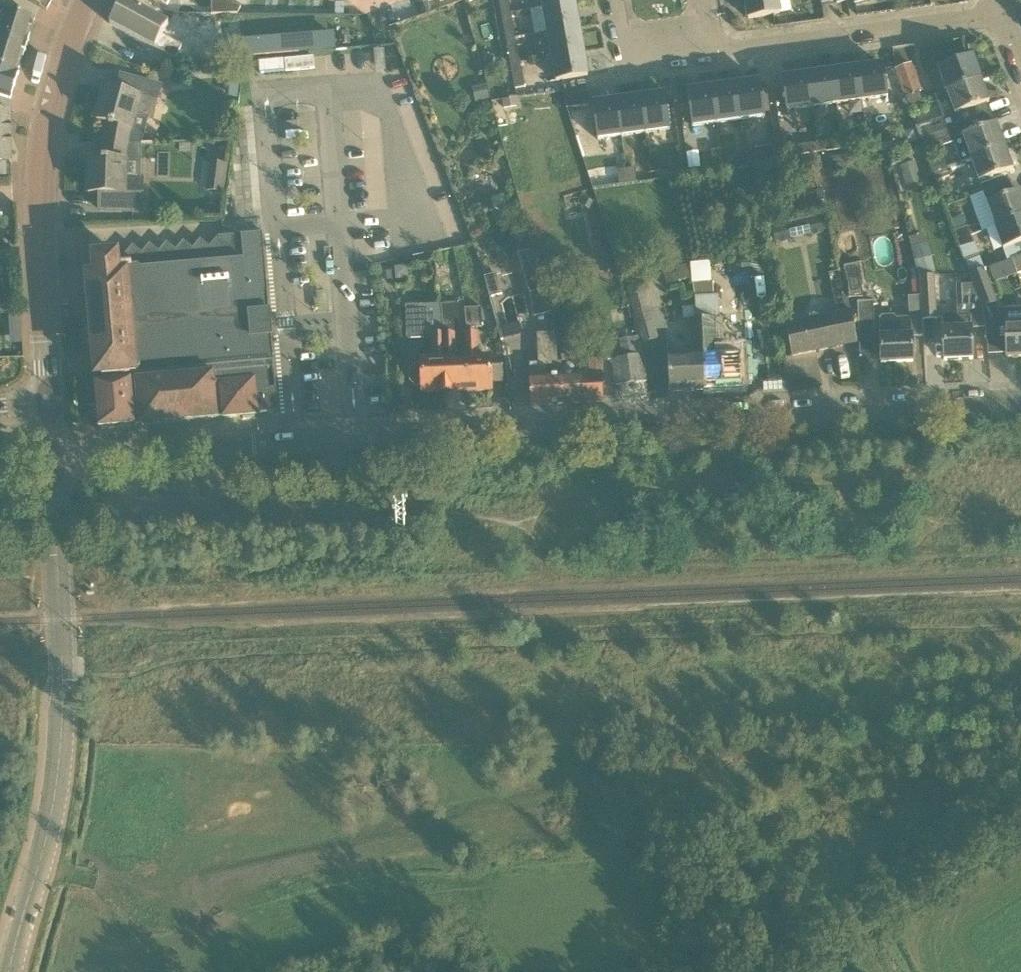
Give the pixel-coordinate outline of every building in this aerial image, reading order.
[(29,1),(46,11),(52,0),(27,0),(29,1)] [(140,10),(122,0),(109,23),(173,58),(181,45),(162,35),(167,25),(140,10)] [(210,14),(225,14),(238,14),(238,5),(228,0),(210,0),(210,14)] [(511,12),(509,0),(499,0),(501,14),(511,12)] [(748,18),(779,12),(777,0),(745,0),(748,18)] [(574,1),(543,7),(547,31),(579,25),(574,1)] [(335,3),(335,14),(343,14),(344,3),(335,3)] [(10,98),(18,72),(18,71),(24,51),(35,18),(16,12),(4,8),(0,22),(0,95),(10,98)] [(511,12),(501,14),(506,38),(515,37),(511,12)] [(579,25),(547,31),(551,55),(583,50),(579,25)] [(259,38),(242,40),(244,57),(299,52),(297,35),(259,38)] [(515,37),(506,38),(510,63),(520,61),(515,37)] [(587,75),(583,50),(551,55),(556,80),(587,75)] [(972,55),(938,67),(945,86),(946,91),(980,78),(972,55)] [(510,63),(515,89),(519,88),(524,87),(520,61),(510,63)] [(857,67),(861,99),(886,96),(882,64),(857,67)] [(908,104),(922,99),(919,91),(921,90),(912,64),(895,69),(905,97),(908,104)] [(861,99),(857,67),(832,71),(836,103),(861,99)] [(836,103),(832,71),(808,74),(812,106),(836,103)] [(808,74),(782,77),(787,109),(812,106),(808,74)] [(128,146),(128,143),(141,143),(149,117),(152,118),(160,87),(120,76),(116,91),(105,88),(96,119),(105,122),(102,141),(128,146)] [(946,91),(934,95),(942,117),(954,113),(954,114),(969,108),(988,102),(980,78),(946,91)] [(735,84),(740,120),(764,116),(760,80),(735,84)] [(711,87),(716,123),(740,120),(735,84),(711,87)] [(711,87),(687,90),(692,126),(716,123),(711,87)] [(588,104),(586,88),(564,91),(566,107),(588,104)] [(640,97),(645,133),(670,129),(665,93),(640,97)] [(515,97),(501,100),(503,109),(517,106),(515,97)] [(645,133),(640,97),(617,100),(622,136),(645,133)] [(925,109),(922,99),(908,104),(911,114),(925,109)] [(592,103),(595,123),(597,139),(622,136),(617,100),(592,103)] [(11,163),(10,110),(8,110),(0,110),(0,163),(11,163)] [(971,158),(1004,146),(996,123),(962,135),(971,158)] [(891,133),(866,136),(867,145),(893,142),(891,133)] [(843,149),(867,145),(866,136),(841,139),(843,149)] [(843,149),(841,139),(817,143),(818,152),(843,149)] [(102,141),(99,161),(89,160),(88,193),(100,193),(99,209),(141,211),(142,179),(125,178),(125,161),(128,146),(102,141)] [(818,152),(817,143),(792,146),(793,155),(818,152)] [(983,192),(1010,182),(1006,171),(1012,169),(1004,146),(971,158),(979,181),(983,192)] [(711,149),(713,164),(722,163),(720,148),(711,149)] [(753,152),(744,153),(746,168),(755,166),(753,152)] [(737,169),(746,168),(744,153),(735,154),(737,169)] [(648,158),(649,172),(659,171),(657,157),(648,158)] [(946,167),(943,158),(929,164),(933,173),(946,167)] [(225,192),(228,163),(208,161),(205,190),(225,192)] [(946,167),(933,173),(936,181),(950,176),(946,167)] [(635,168),(626,169),(628,183),(637,182),(635,168)] [(628,183),(626,169),(617,170),(619,184),(628,183)] [(1020,216),(1020,193),(1020,190),(1013,192),(1010,182),(983,192),(986,202),(994,225),(1020,216)] [(1003,248),(1020,242),(1020,216),(994,225),(1003,248)] [(771,229),(774,242),(777,241),(780,243),(788,241),(791,238),(810,234),(812,236),(821,233),(823,231),(826,230),(823,217),(771,229)] [(970,234),(967,226),(953,231),(956,239),(970,234)] [(158,266),(140,267),(124,254),(124,255),(118,256),(118,253),(111,254),(91,256),(92,269),(85,269),(86,279),(85,279),(98,428),(258,414),(278,413),(262,233),(217,237),(242,258),(225,260),(208,261),(192,263),(175,264),(158,266)] [(956,239),(959,248),(973,243),(970,234),(956,239)] [(209,246),(225,260),(242,258),(217,237),(209,246)] [(192,247),(208,261),(225,260),(209,246),(200,238),(192,247)] [(175,249),(192,263),(208,261),(192,247),(183,240),(175,249)] [(159,251),(175,264),(192,263),(175,249),(166,241),(159,251)] [(142,252),(158,266),(175,264),(159,251),(149,243),(142,252)] [(140,267),(158,266),(142,252),(132,244),(124,254),(140,267)] [(519,253),(530,293),(543,289),(532,250),(519,253)] [(1020,272),(1020,255),(1011,258),(1016,273),(1020,272)] [(859,263),(843,267),(847,282),(848,298),(862,297),(862,280),(859,263)] [(686,264),(662,270),(666,284),(690,278),(686,264)] [(396,279),(407,278),(406,266),(395,267),(396,279)] [(571,268),(553,269),(554,280),(572,279),(571,268)] [(969,274),(982,308),(996,302),(983,268),(969,274)] [(658,339),(640,271),(625,275),(643,343),(658,339)] [(920,276),(922,319),(936,318),(933,275),(920,276)] [(696,319),(701,318),(705,390),(741,388),(739,352),(715,353),(713,319),(719,319),(718,296),(713,296),(712,283),(694,283),(695,297),(696,319)] [(857,302),(858,329),(874,328),(873,301),(857,302)] [(468,390),(466,356),(456,356),(455,333),(459,333),(455,303),(440,305),(443,334),(445,391),(468,390)] [(423,337),(422,305),(406,305),(407,337),(423,337)] [(464,308),(465,328),(481,327),(480,308),(464,308)] [(1020,356),(1020,309),(1005,310),(1005,323),(1005,337),(1006,357),(1020,356)] [(792,355),(856,342),(849,311),(785,324),(792,355)] [(21,313),(8,313),(9,324),(21,323),(21,313)] [(957,316),(955,314),(944,314),(942,317),(944,360),(972,359),(971,328),(969,328),(968,316),(957,316)] [(880,336),(879,336),(881,362),(912,361),(911,335),(910,335),(909,318),(897,319),(893,316),(882,316),(880,319),(880,336)] [(669,392),(705,390),(701,318),(696,319),(690,319),(692,354),(667,355),(669,392)] [(522,323),(503,329),(506,337),(525,331),(522,323)] [(468,390),(490,389),(489,356),(477,357),(476,333),(465,333),(466,356),(468,390)] [(530,405),(567,403),(565,375),(562,375),(561,362),(558,362),(557,344),(555,333),(536,334),(538,362),(528,362),(529,376),(530,405)] [(422,392),(445,391),(443,334),(432,334),(433,358),(421,359),(421,365),(413,365),(409,370),(409,382),(414,386),(422,386),(422,392)] [(622,357),(613,359),(615,384),(646,381),(641,354),(637,336),(618,339),(622,357)] [(590,374),(565,375),(567,403),(579,403),(579,402),(603,401),(600,341),(588,341),(590,374)]
